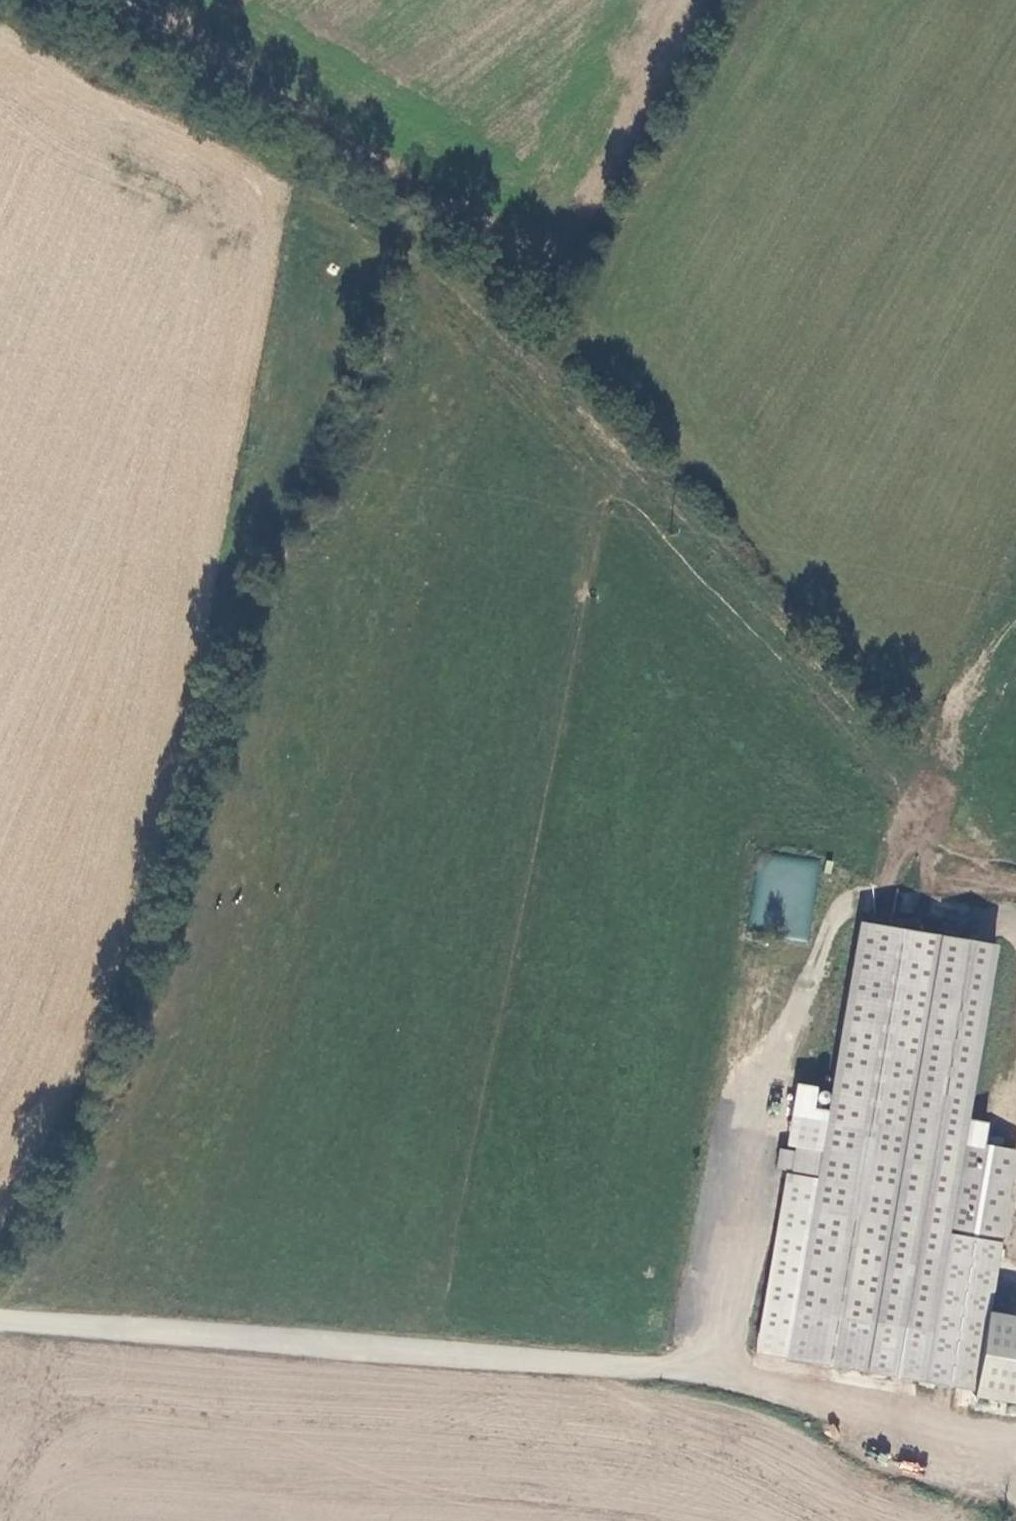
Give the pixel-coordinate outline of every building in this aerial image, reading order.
[(813,1181),(794,1308),(930,1332),(948,1233),(1000,1243),(1014,1150),(963,1140),(996,945),(858,922),(826,1107),(819,1149),(793,1145),(789,1178),(813,1181)] [(812,1105),(815,1086),(795,1084),(786,1148),(778,1146),(774,1168),(783,1171),(754,1354),(787,1359),(794,1308),(813,1181),(789,1178),(793,1145),(819,1149),(826,1107),(812,1105)] [(794,1308),(787,1359),(973,1391),(984,1312),(1000,1243),(948,1233),(930,1332),(794,1308)] [(984,1312),(973,1391),(972,1397),(1015,1404),(1015,1317),(984,1312)]
